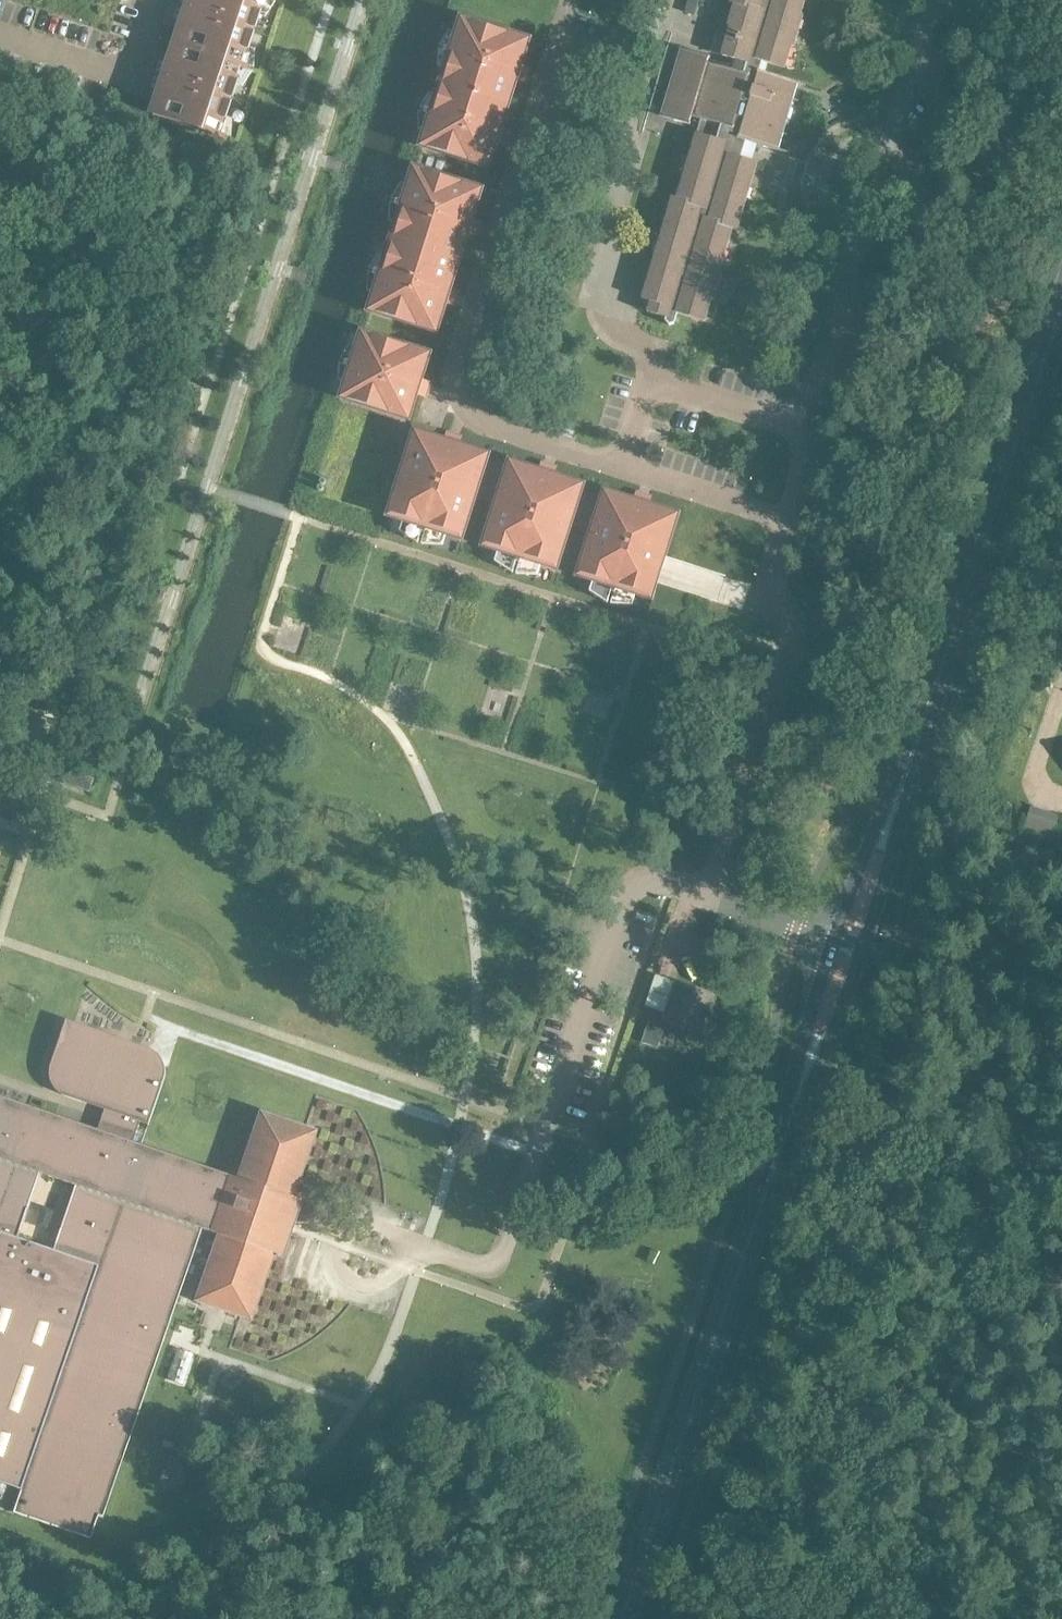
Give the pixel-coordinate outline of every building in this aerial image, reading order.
[(168,30),(181,34),(173,60),(159,56),(144,102),(158,106),(154,117),(225,141),(227,138),(215,134),(218,125),(224,127),(240,79),(234,77),(237,68),(248,72),(250,68),(238,64),(241,55),(247,58),(263,10),(257,8),(260,0),(177,0),(168,30)] [(689,333),(713,340),(709,353),(744,364),(755,325),(756,325),(720,314),(716,327),(678,316),(678,315),(704,323),(711,301),(713,302),(721,274),(719,272),(731,231),(735,233),(749,186),(754,168),(755,164),(751,163),(756,146),(772,151),(792,82),(780,79),(789,49),(792,48),(801,18),(798,15),(802,3),(797,1),(798,0),(729,0),(728,3),(733,4),(731,12),(720,9),(713,32),(726,36),(721,56),(734,60),(731,72),(708,65),(710,57),(680,49),(660,117),(689,125),(691,119),(699,121),(676,200),(672,199),(656,253),(643,301),(651,303),(647,314),(666,320),(665,324),(668,327),(674,325),(673,329),(684,332),(689,333)] [(656,10),(665,12),(668,0),(659,0),(656,10)] [(429,127),(422,149),(488,170),(497,143),(501,144),(504,133),(500,132),(516,81),(521,82),(524,71),(520,70),(528,43),(462,22),(455,43),(460,45),(458,54),(446,50),(445,54),(456,58),(453,67),(448,65),(435,105),(441,107),(438,116),(426,112),(425,116),(436,120),(434,129),(429,127)] [(377,290),(370,313),(436,334),(446,303),(450,305),(454,294),(449,292),(468,234),(472,235),(476,224),(471,223),(481,192),(415,171),(407,194),(412,196),(409,207),(398,203),(396,207),(408,211),(404,221),(399,220),(385,264),(390,266),(387,276),(376,273),(374,277),(386,280),(382,291),(377,290)] [(349,378),(342,400),(409,421),(417,394),(421,395),(425,384),(421,383),(429,356),(363,335),(356,357),(361,358),(358,367),(347,363),(346,368),(357,371),(354,380),(349,378)] [(416,434),(390,517),(413,525),(415,519),(425,522),(422,533),(426,535),(430,523),(440,526),(438,533),(461,540),(488,457),(457,447),(459,443),(448,440),(446,444),(416,434)] [(510,464),(484,547),(508,555),(510,548),(520,552),(516,563),(521,564),(524,553),(534,556),(532,562),(556,570),(582,487),(552,477),(553,473),(542,470),(541,474),(510,464)] [(605,494),(579,577),(602,585),(604,578),(615,582),(611,593),(615,594),(619,583),(629,586),(627,592),(651,600),(677,517),(647,507),(648,503),(637,500),(636,504),(605,494)] [(41,782),(54,786),(59,771),(46,766),(45,770),(42,779),(41,782)] [(71,770),(66,784),(92,792),(97,779),(71,770)] [(0,820),(0,829),(22,836),(26,825),(1,817),(0,820)] [(715,997),(676,984),(660,1032),(640,1025),(625,1069),(654,1078),(672,1026),(702,1036),(715,997)] [(24,1488),(16,1508),(93,1535),(101,1513),(105,1514),(106,1512),(101,1510),(200,1225),(220,1232),(198,1299),(254,1318),(277,1252),(284,1254),(303,1198),(296,1196),(319,1130),(263,1110),(240,1176),(136,1140),(143,1120),(151,1123),(166,1079),(168,1071),(167,1064),(164,1057),(159,1051),(157,1050),(155,1049),(153,1048),(151,1047),(141,1052),(75,1030),(71,1040),(61,1045),(54,1063),(53,1071),(54,1078),(57,1085),(62,1091),(69,1094),(107,1108),(100,1128),(0,1093),(0,1480),(24,1488)]
